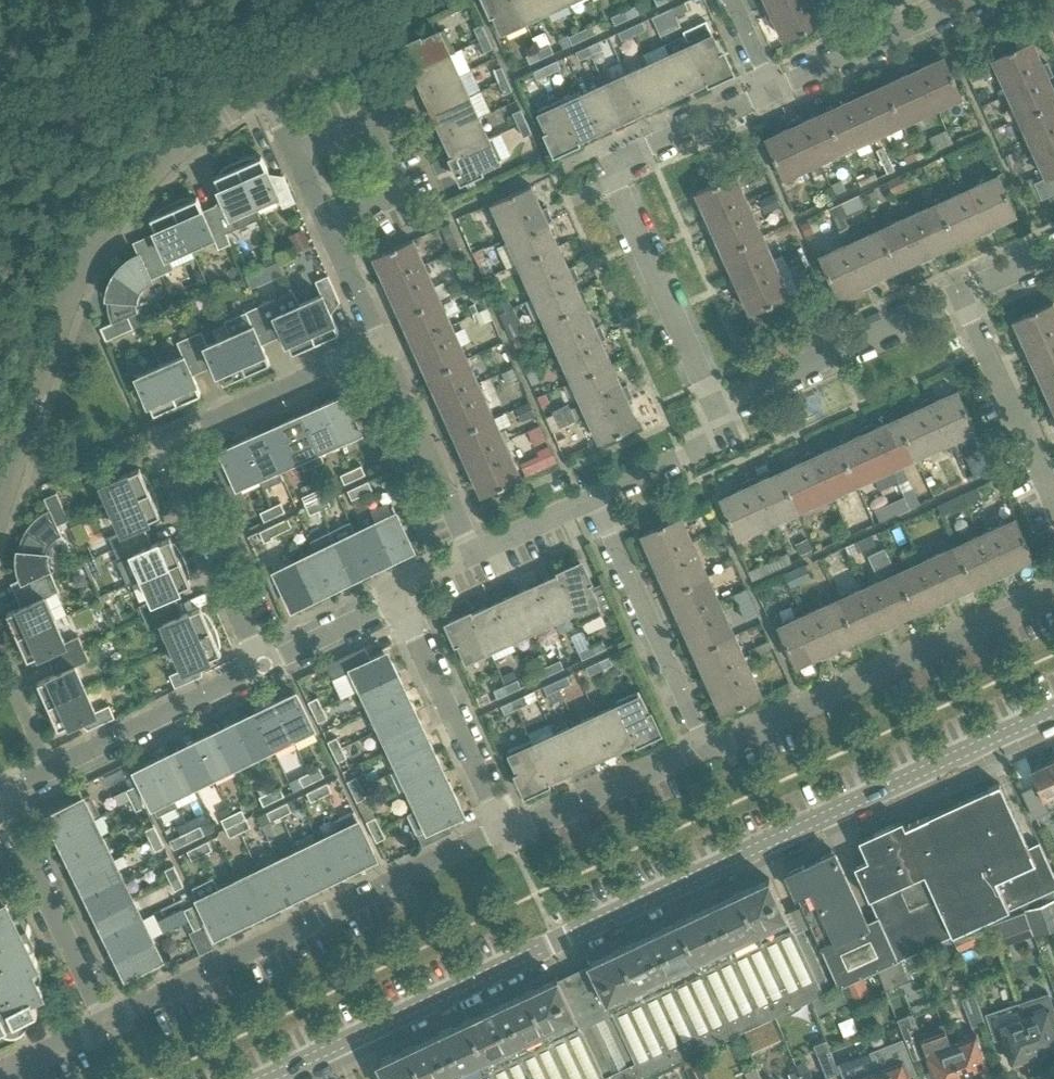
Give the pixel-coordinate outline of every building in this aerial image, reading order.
[(525,20),(525,21),(515,0),(488,0),(504,35),(527,24),(525,20)] [(546,11),(541,0),(515,0),(525,21),(525,20),(546,11)] [(546,11),(567,1),(567,0),(541,0),(546,11)] [(824,21),(814,0),(767,0),(768,3),(763,5),(769,18),(774,16),(785,39),(801,32),(801,33),(807,30),(806,29),(824,21)] [(673,8),(676,16),(688,10),(685,2),(673,8)] [(623,11),(627,19),(639,14),(635,6),(623,11)] [(676,16),(673,8),(653,17),(661,35),(681,26),(676,16)] [(615,25),(627,19),(623,11),(611,17),(615,25)] [(630,27),(634,35),(646,29),(642,21),(630,27)] [(729,70),(711,31),(706,21),(683,31),(688,41),(689,45),(690,45),(707,80),(729,70)] [(479,40),(487,36),(482,24),(474,28),(479,40)] [(581,31),(584,39),(596,33),(593,25),(581,31)] [(622,40),(634,35),(630,27),(618,32),(622,40)] [(450,53),(450,54),(454,52),(443,29),(404,47),(414,69),(450,53)] [(584,39),(581,31),(569,36),(568,34),(559,38),(563,48),(584,39)] [(487,36),(479,40),(485,52),(493,48),(487,36)] [(588,46),(591,54),(603,49),(600,41),(588,46)] [(1053,102),(1053,90),(1048,77),(1053,75),(1052,73),(1047,63),(1043,65),(1032,41),(1015,48),(1015,47),(1009,50),(1010,51),(993,58),(1020,118),(1053,102)] [(538,50),(542,58),(554,53),(550,44),(538,50)] [(669,54),(685,90),(707,80),(690,45),(689,45),(669,54)] [(579,60),(591,54),(588,46),(576,52),(579,60)] [(526,55),(530,63),(542,58),(538,50),(526,55)] [(424,91),(459,74),(450,54),(450,53),(414,69),(424,91)] [(664,100),(685,90),(669,54),(648,64),(664,100)] [(884,85),(902,123),(962,96),(954,79),(955,79),(952,74),(951,74),(944,58),(920,68),(918,64),(916,64),(905,69),(907,74),(884,85)] [(557,60),(545,65),(549,74),(561,68),(557,60)] [(626,74),(643,110),(664,100),(648,64),(626,74)] [(537,79),(549,74),(545,65),(533,71),(537,79)] [(499,82),(507,78),(501,66),(493,70),(499,82)] [(459,74),(424,91),(433,112),(469,96),(459,74)] [(621,119),(643,110),(626,74),(605,84),(621,119)] [(507,78),(499,82),(504,94),(512,90),(507,78)] [(584,93),(600,129),(621,119),(605,84),(584,93)] [(843,150),(902,123),(884,85),(861,95),(859,90),(846,96),(849,101),(825,111),(843,150)] [(579,139),(600,129),(584,93),(562,103),(579,139)] [(443,133),(479,117),(469,96),(433,112),(443,133)] [(579,139),(562,103),(560,99),(538,109),(556,149),(579,139)] [(1020,118),(1046,176),(1035,181),(1042,197),(1053,192),(1053,102),(1020,118)] [(518,125),(526,121),(521,109),(513,113),(518,125)] [(784,177),(843,150),(825,111),(802,122),(800,117),(788,123),(790,128),(766,138),(774,155),(773,156),(775,161),(776,160),(784,177)] [(479,117),(443,133),(453,155),(489,138),(488,137),(479,117)] [(526,121),(518,125),(524,136),(532,133),(526,121)] [(935,150),(953,142),(947,129),(929,137),(935,150)] [(489,138),(453,155),(463,177),(503,158),(492,136),(488,137),(489,138)] [(995,155),(988,141),(978,145),(985,159),(995,155)] [(884,146),(877,149),(888,173),(895,169),(884,146)] [(918,159),(912,146),(902,150),(907,163),(918,159)] [(236,162),(255,204),(277,194),(283,208),(296,202),(284,175),(273,180),(262,156),(257,158),(256,156),(252,157),(247,158),(243,159),(239,161),(236,162)] [(1013,173),(1023,168),(1020,161),(1009,165),(1013,173)] [(219,216),(227,233),(239,227),(233,214),(255,204),(236,162),(232,163),(226,167),(223,170),(219,173),(220,174),(215,176),(226,201),(215,206),(219,216)] [(811,171),(817,184),(826,180),(820,167),(811,171)] [(862,185),(877,178),(873,171),(859,178),(862,185)] [(908,186),(903,175),(889,182),(893,193),(908,186)] [(939,202),(957,240),(980,230),(982,235),(984,234),(994,229),(992,224),(1016,214),(1008,197),(1009,196),(1007,191),(1006,192),(998,175),(939,202)] [(724,252),(762,235),(736,176),(719,183),(718,182),(713,184),(714,185),(697,193),(708,217),(703,219),(704,220),(709,231),(714,229),(724,252)] [(836,194),(846,189),(842,180),(832,185),(836,194)] [(519,263),(558,245),(548,222),(553,219),(552,218),(547,207),(542,209),(531,185),(514,193),(514,192),(508,194),(509,195),(492,203),(519,263)] [(869,203),(879,199),(875,190),(866,194),(869,203)] [(782,206),(776,192),(760,200),(766,213),(782,206)] [(859,196),(830,209),(838,225),(846,221),(845,217),(865,208),(859,196)] [(172,203),(191,245),(213,235),(219,249),(232,244),(227,233),(219,216),(208,221),(197,197),(193,199),(192,198),(187,198),(183,199),(178,200),(174,202),(172,203)] [(933,251),(957,240),(939,202),(880,229),(898,267),(921,257),(923,262),(935,256),(933,251)] [(155,245),(150,247),(162,274),(175,269),(168,255),(191,245),(172,203),(166,206),(162,208),(158,211),(155,214),(156,216),(151,218),(161,242),(155,245)] [(809,221),(800,225),(806,237),(815,232),(809,221)] [(460,248),(449,224),(441,228),(451,252),(460,248)] [(289,235),(296,251),(310,245),(303,229),(289,235)] [(874,278),(898,267),(880,229),(820,256),(828,273),(827,273),(829,278),(830,278),(838,294),(862,283),(864,288),(866,287),(876,283),(874,278)] [(762,235),(724,252),(734,276),(729,278),(735,290),(740,288),(750,312),(767,304),(768,306),(773,303),(773,302),(789,294),(762,235)] [(111,318),(112,322),(138,311),(137,309),(137,305),(136,301),(137,299),(137,297),(138,293),(139,291),(141,288),(143,285),(145,283),(148,281),(151,279),(162,274),(150,247),(146,237),(133,242),(139,254),(135,256),(131,258),(127,261),(124,264),(121,267),(118,271),(116,275),(113,279),(112,283),(110,287),(109,291),(108,296),(108,300),(108,305),(109,309),(109,314),(111,318)] [(402,316),(441,299),(414,239),(396,247),(396,245),(391,248),(391,249),(375,256),(385,280),(381,282),(383,288),(386,295),(391,293),(402,316)] [(546,322),(585,304),(575,281),(579,279),(579,278),(574,266),(569,268),(558,245),(519,263),(546,322)] [(806,259),(801,247),(785,254),(791,266),(806,259)] [(457,274),(463,287),(474,282),(468,269),(457,274)] [(249,283),(250,283),(259,278),(256,270),(246,275),(249,283)] [(300,304),(318,346),(324,344),(335,335),(335,334),(339,332),(329,307),(340,302),(328,275),(316,281),(322,295),(300,304)] [(299,305),(293,291),(259,306),(271,333),(282,328),(293,352),(297,350),(298,352),(312,349),(318,346),(300,304),(299,305)] [(512,308),(507,295),(494,300),(511,337),(525,331),(514,307),(512,308)] [(429,375),(467,358),(441,299),(402,316),(412,339),(408,342),(413,354),(418,352),(429,375)] [(1053,374),(1053,303),(1053,302),(1036,310),(1036,309),(1031,311),(1031,312),(1015,320),(1026,344),(1020,346),(1026,358),(1031,356),(1042,380),(1053,374)] [(573,381),(612,363),(601,340),(606,338),(600,325),(596,328),(585,304),(546,322),(573,381)] [(249,377),(255,374),(266,366),(265,364),(270,362),(260,338),(271,333),(259,306),(225,321),(231,335),(230,335),(249,377)] [(138,311),(112,322),(101,328),(106,340),(134,328),(133,327),(142,323),(138,312),(139,312),(138,311)] [(249,377),(230,335),(208,345),(202,331),(190,336),(202,364),(213,359),(224,383),(228,381),(229,382),(243,380),(249,377)] [(531,342),(526,331),(513,337),(518,348),(531,342)] [(191,369),(202,364),(190,336),(178,342),(184,356),(161,366),(180,407),(186,405),(197,397),(196,395),(201,393),(191,369)] [(455,434),(494,417),(467,358),(429,375),(439,399),(434,401),(440,413),(445,411),(455,434)] [(612,363),(573,381),(600,441),(617,433),(618,434),(623,432),(622,431),(639,423),(628,399),(633,397),(627,385),(623,387),(612,363)] [(519,377),(513,365),(504,369),(510,382),(519,377)] [(173,410),(180,407),(161,366),(138,376),(155,413),(159,411),(160,413),(173,410)] [(535,369),(527,373),(532,384),(540,381),(535,369)] [(1042,380),(1053,403),(1047,406),(1053,418),(1053,374),(1042,380)] [(898,417),(916,456),(975,429),(967,412),(969,412),(966,406),(965,407),(957,390),(934,401),(932,396),(919,402),(921,406),(898,417)] [(546,392),(537,396),(541,404),(549,401),(546,392)] [(324,405),(340,441),(361,432),(346,399),(337,403),(335,400),(324,405)] [(536,414),(530,402),(516,408),(522,421),(536,414)] [(554,414),(546,418),(552,431),(577,420),(569,403),(553,411),(554,414)] [(320,450),(340,441),(324,405),(313,410),(314,413),(305,417),(320,450)] [(319,450),(320,450),(305,417),(296,421),(295,418),(283,423),(299,459),(304,470),(324,461),(319,450)] [(494,417),(455,434),(466,458),(461,460),(467,472),(472,470),(482,494),(499,487),(499,488),(505,485),(505,484),(521,477),(494,417)] [(862,433),(839,444),(857,483),(916,456),(898,417),(875,428),(873,423),(870,424),(860,428),(862,433)] [(279,468),(299,459),(283,423),(272,428),(274,431),(265,435),(279,468)] [(279,468),(265,435),(256,439),(254,436),(243,441),(259,477),(263,488),(283,479),(279,468)] [(239,486),(259,477),(243,441),(232,446),(233,449),(223,453),(229,467),(220,471),(219,468),(218,468),(233,503),(239,500),(242,497),(242,493),(239,486)] [(803,460),(780,471),(798,510),(857,483),(839,444),(816,454),(814,450),(802,455),(801,455),(803,460)] [(541,458),(553,453),(550,445),(538,450),(541,458)] [(538,461),(541,469),(557,462),(553,454),(538,461)] [(351,470),(356,479),(366,474),(362,465),(351,470)] [(113,508),(155,489),(152,483),(144,472),(142,473),(140,468),(102,485),(113,508)] [(345,484),(356,479),(351,470),(341,475),(345,484)] [(757,481),(754,477),(742,482),(744,487),(721,498),(728,514),(727,515),(729,520),(730,520),(738,537),(798,510),(780,471),(757,481)] [(931,475),(925,477),(928,485),(934,483),(931,475)] [(358,485),(363,495),(373,490),(369,480),(358,485)] [(352,499),(363,495),(358,485),(348,490),(352,499)] [(310,487),(300,492),(306,506),(317,501),(313,492),(312,492),(310,487)] [(317,501),(327,496),(323,487),(313,492),(317,501)] [(920,503),(912,487),(903,491),(905,496),(910,508),(920,503)] [(977,487),(962,494),(966,503),(966,504),(982,497),(977,487)] [(114,549),(141,537),(136,525),(161,515),(158,510),(160,509),(157,496),(155,489),(113,508),(123,530),(109,536),(114,549)] [(57,526),(58,525),(69,520),(57,493),(44,498),(49,510),(50,510),(57,526)] [(966,503),(962,494),(939,504),(943,514),(966,503)] [(317,501),(321,510),(331,505),(329,499),(327,496),(317,501)] [(874,510),(880,522),(910,508),(905,496),(874,510)] [(311,515),(321,510),(317,501),(306,506),(311,515)] [(271,507),(275,516),(286,511),(281,502),(271,507)] [(265,521),(275,516),(271,507),(261,512),(265,521)] [(62,535),(58,525),(57,526),(50,510),(49,510),(40,516),(31,524),(25,533),(21,544),(19,556),(20,567),(23,578),(11,583),(17,596),(54,579),(49,568),(47,560),(48,553),(50,545),(55,539),(62,535)] [(376,522),(393,558),(404,553),(402,549),(412,545),(396,512),(376,522)] [(669,593),(708,576),(681,516),(664,523),(659,525),(659,526),(642,534),(653,558),(648,560),(649,562),(654,572),(658,570),(669,593)] [(278,523),(282,532),(293,527),(288,518),(278,523)] [(957,545),(974,584),(997,573),(999,578),(1001,577),(1012,573),(1010,568),(1034,557),(1026,540),(1027,540),(1024,534),(1023,535),(1016,518),(957,545)] [(355,532),(350,521),(330,530),(336,542),(353,578),(364,572),(363,569),(371,564),(356,532),(355,532)] [(382,563),(393,558),(376,522),(356,532),(371,564),(380,560),(382,563)] [(272,536),(282,532),(278,523),(260,531),(265,542),(273,538),(272,536)] [(353,578),(336,542),(330,530),(310,540),(316,552),(332,584),(340,579),(342,583),(353,578)] [(713,546),(724,540),(720,530),(708,535),(713,546)] [(876,544),(872,534),(845,546),(849,556),(876,544)] [(143,577),(185,558),(182,552),(174,541),(173,542),(170,537),(146,548),(141,537),(114,549),(120,561),(133,555),(143,577)] [(808,538),(795,543),(800,554),(813,549),(808,538)] [(951,595),(974,584),(957,545),(898,571),(915,611),(938,600),(941,605),(953,599),(951,595)] [(323,588),(332,584),(316,552),(296,561),(313,597),(324,592),(323,588)] [(752,580),(791,562),(787,552),(747,570),(752,580)] [(145,618),(172,606),(167,594),(191,584),(189,579),(191,578),(188,565),(185,558),(143,577),(153,599),(139,606),(145,618)] [(313,597),(296,561),(277,571),(274,566),(264,572),(276,599),(277,599),(275,595),(285,590),(291,604),(301,599),(302,602),(313,597)] [(574,610),(580,622),(614,607),(603,583),(592,588),(581,564),(559,574),(575,610),(574,610)] [(811,578),(805,565),(785,574),(791,588),(811,578)] [(892,621),(915,611),(898,571),(839,598),(856,638),(879,627),(881,632),(894,626),(892,621)] [(554,620),(574,610),(575,610),(559,574),(537,584),(554,620)] [(732,627),(708,576),(669,593),(680,617),(675,619),(681,631),(685,629),(696,652),(735,635),(762,623),(758,615),(732,627)] [(13,639),(55,620),(45,598),(60,591),(54,579),(17,596),(27,591),(32,602),(8,613),(10,618),(8,619),(11,632),(13,639)] [(532,629),(554,620),(537,584),(516,594),(532,629)] [(757,612),(746,588),(738,591),(749,615),(757,612)] [(495,603),(511,639),(532,629),(516,594),(495,603)] [(833,648),(856,638),(839,598),(779,626),(786,643),(785,643),(788,648),(796,665),(820,654),(822,659),(825,658),(835,653),(833,648)] [(490,649),(491,648),(511,639),(495,603),(473,613),(476,618),(490,649)] [(174,646),(216,628),(213,621),(205,610),(203,611),(201,606),(177,617),(172,606),(145,618),(150,630),(164,624),(174,646)] [(492,652),(491,648),(490,649),(476,618),(473,613),(451,623),(469,663),(492,652)] [(57,660),(84,648),(79,636),(65,642),(55,620),(13,639),(16,645),(24,656),(26,655),(28,660),(52,649),(57,660)] [(216,628),(174,646),(184,668),(170,675),(175,687),(202,675),(197,663),(221,653),(219,648),(221,647),(218,634),(216,628)] [(762,695),(735,635),(696,652),(706,676),(702,678),(707,690),(712,688),(723,712),(740,704),(740,705),(745,703),(745,702),(762,695)] [(591,646),(595,654),(607,648),(603,640),(591,646)] [(752,656),(773,647),(770,640),(749,650),(752,656)] [(579,651),(583,659),(595,654),(591,646),(579,651)] [(352,669),(362,689),(398,672),(392,661),(389,662),(384,653),(371,659),(365,647),(327,665),(333,677),(352,668),(352,669)] [(44,708),(86,689),(76,667),(90,660),(84,648),(57,660),(62,672),(38,682),(40,687),(38,688),(41,701),(44,708)] [(598,661),(602,669),(614,664),(610,656),(598,661)] [(549,665),(552,673),(564,668),(560,659),(549,665)] [(590,675),(602,669),(598,661),(586,667),(590,675)] [(540,679),(552,673),(549,665),(537,670),(540,679)] [(371,709),(404,694),(399,685),(403,683),(398,672),(362,689),(371,709)] [(556,680),(560,689),(571,683),(568,675),(556,680)] [(506,684),(510,692),(522,687),(518,679),(506,684)] [(547,694),(560,689),(556,680),(544,686),(547,694)] [(494,690),(498,698),(510,692),(506,684),(494,690)] [(86,689),(44,708),(47,714),(55,725),(56,724),(59,729),(83,718),(88,730),(115,718),(109,705),(96,711),(86,689)] [(618,705),(635,740),(657,730),(639,691),(616,701),(617,705),(618,705)] [(404,694),(371,709),(380,729),(416,712),(411,701),(408,702),(404,694)] [(513,700),(517,708),(529,703),(525,694),(513,700)] [(276,702),(293,738),(314,728),(298,696),(288,700),(287,697),(276,702)] [(314,712),(323,707),(318,697),(309,702),(314,712)] [(505,713),(517,708),(513,700),(501,705),(505,713)] [(273,748),(293,738),(276,702),(265,708),(266,711),(257,715),(273,748)] [(597,714),(613,750),(635,740),(618,705),(617,705),(597,714)] [(323,707),(314,712),(319,722),(328,718),(323,707)] [(416,712),(380,729),(390,749),(422,734),(418,725),(422,723),(416,712)] [(592,760),(613,750),(597,714),(576,724),(592,760)] [(253,757),(273,748),(257,715),(249,720),(247,716),(236,722),(253,757)] [(233,767),(253,757),(236,722),(225,727),(226,730),(218,735),(233,767)] [(554,734),(571,770),(592,760),(576,724),(554,734)] [(399,769),(435,752),(430,741),(427,743),(422,734),(390,749),(399,769)] [(549,779),(571,770),(554,734),(534,743),(533,744),(549,779)] [(213,777),(233,767),(218,735),(209,739),(207,736),(196,741),(213,777)] [(333,752),(342,747),(337,737),(328,741),(333,752)] [(533,744),(534,743),(532,739),(509,750),(527,789),(549,779),(533,744)] [(193,787),(213,777),(196,741),(185,746),(187,750),(178,754),(193,787)] [(342,747),(333,752),(338,762),(347,757),(342,747)] [(409,789),(441,774),(437,765),(441,763),(435,752),(399,769),(409,789)] [(173,796),(174,796),(193,787),(178,754),(169,759),(167,755),(156,761),(173,796)] [(178,806),(174,796),(173,796),(156,761),(145,766),(147,769),(137,774),(158,816),(178,806)] [(1051,761),(1051,762),(1041,766),(1040,765),(1033,768),(1034,769),(1033,770),(1031,770),(1050,810),(1053,808),(1053,768),(1051,761)] [(310,772),(314,781),(324,776),(320,767),(310,772)] [(304,786),(314,781),(310,772),(299,777),(304,786)] [(1008,772),(846,846),(871,900),(898,888),(896,884),(917,874),(919,878),(985,848),(983,844),(1004,835),(1005,839),(1033,826),(1008,772)] [(418,809),(454,792),(449,781),(446,783),(441,774),(409,789),(418,808),(418,809)] [(352,791),(361,787),(356,777),(347,781),(352,791)] [(317,788),(322,797),(332,792),(328,783),(317,788)] [(131,801),(140,796),(135,786),(126,790),(131,801)] [(270,792),(274,801),(285,796),(280,787),(270,792)] [(361,787),(352,791),(357,802),(366,797),(361,787)] [(311,802),(322,797),(317,788),(307,793),(311,802)] [(264,806),(274,801),(270,792),(260,797),(264,806)] [(460,814),(456,805),(459,803),(454,792),(418,809),(418,808),(408,813),(423,845),(452,832),(447,821),(460,814)] [(140,796),(131,801),(136,811),(145,806),(140,796)] [(362,811),(371,807),(366,797),(357,802),(362,811)] [(58,836),(94,819),(84,798),(51,814),(56,823),(53,825),(58,836)] [(277,807),(282,816),(292,811),(288,802),(277,807)] [(271,821),(282,816),(277,807),(267,812),(271,821)] [(376,817),(371,807),(362,811),(367,821),(376,817)] [(236,823),(246,818),(242,809),(232,814),(236,823)] [(334,821),(338,831),(356,867),(367,861),(365,858),(375,853),(354,811),(334,821)] [(226,828),(236,823),(232,814),(221,819),(226,828)] [(372,831),(381,827),(376,817),(367,821),(372,831)] [(236,823),(240,832),(251,827),(246,818),(236,823)] [(71,854),(103,839),(94,819),(58,836),(63,847),(67,846),(71,854)] [(230,837),(240,832),(236,823),(226,828),(230,837)] [(151,840),(160,836),(155,826),(146,830),(151,840)] [(190,831),(195,839),(205,835),(201,826),(190,831)] [(381,827),(372,831),(377,842),(386,837),(381,827)] [(170,840),(174,849),(195,839),(190,831),(170,840)] [(318,841),(334,873),(343,868),(345,872),(356,867),(338,831),(318,841)] [(160,836),(151,840),(156,851),(165,846),(160,836)] [(103,839),(71,854),(75,863),(72,865),(77,876),(113,859),(103,839)] [(198,846),(202,855),(212,850),(208,841),(198,846)] [(325,877),(334,873),(318,841),(299,850),(316,886),(327,881),(325,877)] [(192,860),(202,855),(198,846),(187,851),(192,860)] [(299,850),(279,860),(295,892),(303,888),(305,891),(316,886),(299,850)] [(877,969),(898,959),(880,921),(868,926),(834,851),(805,865),(804,864),(802,865),(803,866),(787,873),(839,987),(877,969)] [(91,894),(123,878),(113,859),(77,876),(83,887),(86,885),(91,894)] [(279,860),(259,870),(276,905),(287,900),(285,897),(295,892),(279,860)] [(170,880),(179,876),(174,865),(165,870),(170,880)] [(239,880),(254,912),(263,907),(265,911),(276,905),(259,870),(239,880)] [(179,876),(170,880),(175,890),(184,886),(179,876)] [(213,877),(192,887),(214,932),(224,927),(225,930),(236,925),(219,889),(213,877)] [(705,908),(759,1022),(774,1015),(775,1015),(823,993),(818,983),(813,972),(809,962),(804,952),(799,942),(795,932),(769,877),(705,908)] [(123,878),(91,894),(95,903),(91,905),(97,916),(133,898),(123,878)] [(224,887),(219,889),(236,925),(247,920),(246,916),(254,912),(239,880),(224,887)] [(1033,934),(1034,934),(1034,936),(1053,929),(1053,888),(1022,903),(1033,934)] [(9,1035),(12,1035),(16,1035),(19,1033),(21,1032),(22,1030),(24,1027),(25,1023),(25,1020),(24,1016),(38,1009),(32,996),(43,991),(31,966),(38,962),(24,934),(31,930),(27,923),(20,926),(7,898),(0,901),(0,1029),(2,1031),(3,1032),(5,1034),(9,1035)] [(110,934),(142,918),(133,898),(97,916),(102,927),(106,925),(110,934)] [(1002,945),(1033,934),(1022,903),(1009,909),(986,919),(993,935),(998,933),(1002,945)] [(189,920),(198,915),(193,905),(184,910),(189,920)] [(641,938),(694,1052),(723,1039),(741,1030),(742,1030),(752,1025),(759,1022),(705,908),(641,938)] [(198,915),(189,920),(194,930),(203,926),(198,915)] [(142,918),(110,934),(114,943),(111,945),(116,956),(152,938),(142,918)] [(960,951),(993,935),(986,919),(953,934),(952,934),(960,951)] [(799,942),(808,939),(803,929),(795,932),(799,942)] [(152,938),(116,956),(122,967),(125,965),(130,974),(162,959),(152,938)] [(634,1078),(635,1078),(694,1052),(641,938),(590,962),(593,971),(582,976),(601,1017),(602,1017),(603,1016),(611,1013),(612,1012),(616,1022),(621,1032),(625,1042),(630,1052),(635,1062),(634,1062),(627,1065),(634,1078)] [(804,952),(813,949),(808,939),(799,942),(804,952)] [(813,949),(804,952),(809,962),(817,959),(813,949)] [(898,959),(877,969),(883,982),(910,970),(910,967),(919,963),(914,952),(898,959)] [(813,972),(822,969),(817,959),(809,962),(813,972)] [(822,969),(813,972),(818,983),(827,979),(822,969)] [(613,1072),(605,1075),(600,1065),(596,1056),(591,1046),(586,1036),(582,1026),(583,1026),(591,1022),(592,1021),(573,980),(562,986),(558,977),(498,1006),(533,1078),(617,1078),(613,1072)] [(851,999),(869,992),(863,977),(845,985),(851,999)] [(827,979),(818,983),(823,993),(831,989),(827,979)] [(818,1015),(834,1007),(827,993),(812,1000),(818,1015)] [(1037,1052),(1053,1046),(1053,1006),(1050,993),(1019,1003),(1024,1016),(1037,1052)] [(962,998),(972,1027),(985,1022),(974,994),(962,998)] [(1036,1052),(1037,1052),(1024,1016),(1019,1003),(987,1014),(996,1038),(1003,1036),(1012,1061),(1036,1052)] [(498,1006),(468,1020),(438,1034),(459,1078),(533,1078),(498,1006)] [(608,1026),(616,1022),(612,1012),(611,1013),(603,1016),(608,1026)] [(914,1013),(900,1018),(914,1058),(927,1053),(937,1078),(964,1078),(951,1044),(943,1022),(920,1030),(914,1013)] [(742,1030),(741,1030),(751,1051),(784,1035),(775,1015),(774,1015),(759,1022),(752,1025),(742,1030)] [(586,1036),(595,1032),(591,1022),(583,1026),(582,1026),(586,1036)] [(616,1022),(608,1026),(612,1036),(621,1032),(616,1022)] [(595,1032),(586,1036),(591,1046),(600,1042),(595,1032)] [(621,1032),(612,1036),(617,1046),(625,1042),(621,1032)] [(438,1034),(378,1062),(386,1078),(459,1078),(438,1034)] [(951,1044),(964,1078),(989,1069),(976,1035),(951,1044)] [(827,1075),(839,1071),(840,1071),(827,1038),(815,1043),(827,1075)] [(873,1052),(879,1068),(883,1078),(911,1078),(909,1073),(915,1071),(903,1040),(873,1052)] [(596,1056),(604,1052),(600,1042),(591,1046),(596,1056)] [(625,1042),(617,1046),(622,1056),(630,1052),(625,1042)] [(600,1065),(609,1062),(607,1058),(604,1052),(596,1056),(600,1065)] [(626,1065),(627,1065),(634,1062),(635,1062),(630,1052),(622,1056),(624,1061),(626,1065)] [(879,1068),(873,1052),(842,1064),(848,1078),(883,1078),(879,1068)] [(605,1075),(613,1072),(614,1071),(610,1064),(609,1062),(600,1065),(605,1075)] [(634,1078),(627,1065),(626,1065),(614,1071),(613,1072),(617,1078),(634,1078)] [(748,1078),(762,1078),(757,1067),(745,1071),(748,1078)] [(802,1078),(814,1078),(810,1069),(800,1074),(802,1078)]
